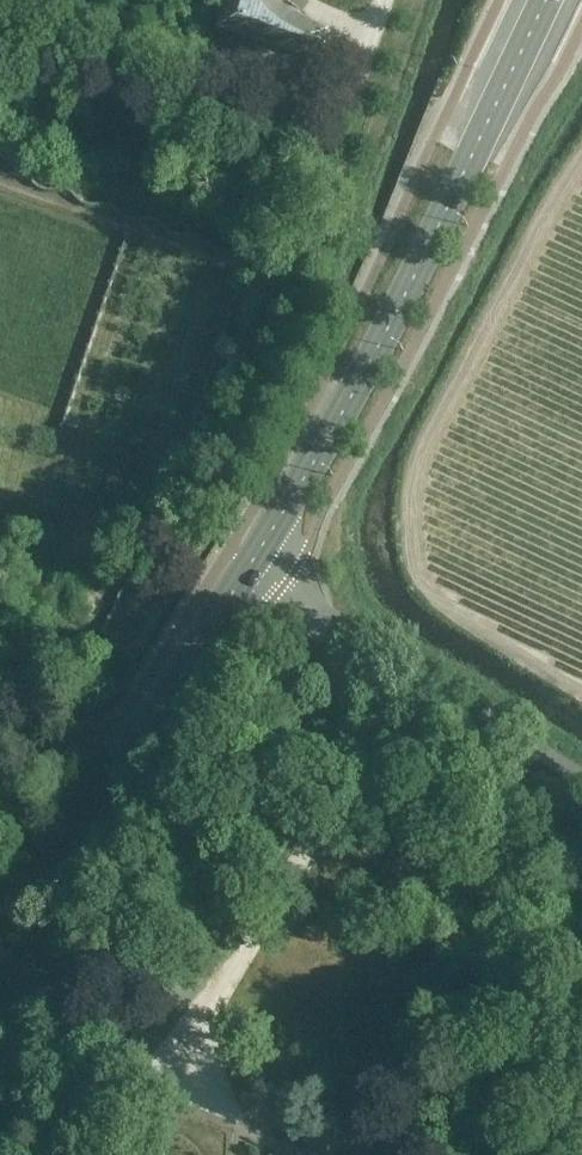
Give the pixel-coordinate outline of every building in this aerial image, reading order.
[(331,31),(328,30),(328,31),(317,25),(305,19),(299,16),(300,13),(288,4),(286,6),(281,1),(280,0),(229,0),(219,29),(222,30),(317,62),(320,63),(321,60),(320,60),(330,33),(331,31)] [(437,94),(441,96),(446,85),(441,84),(437,94)]
